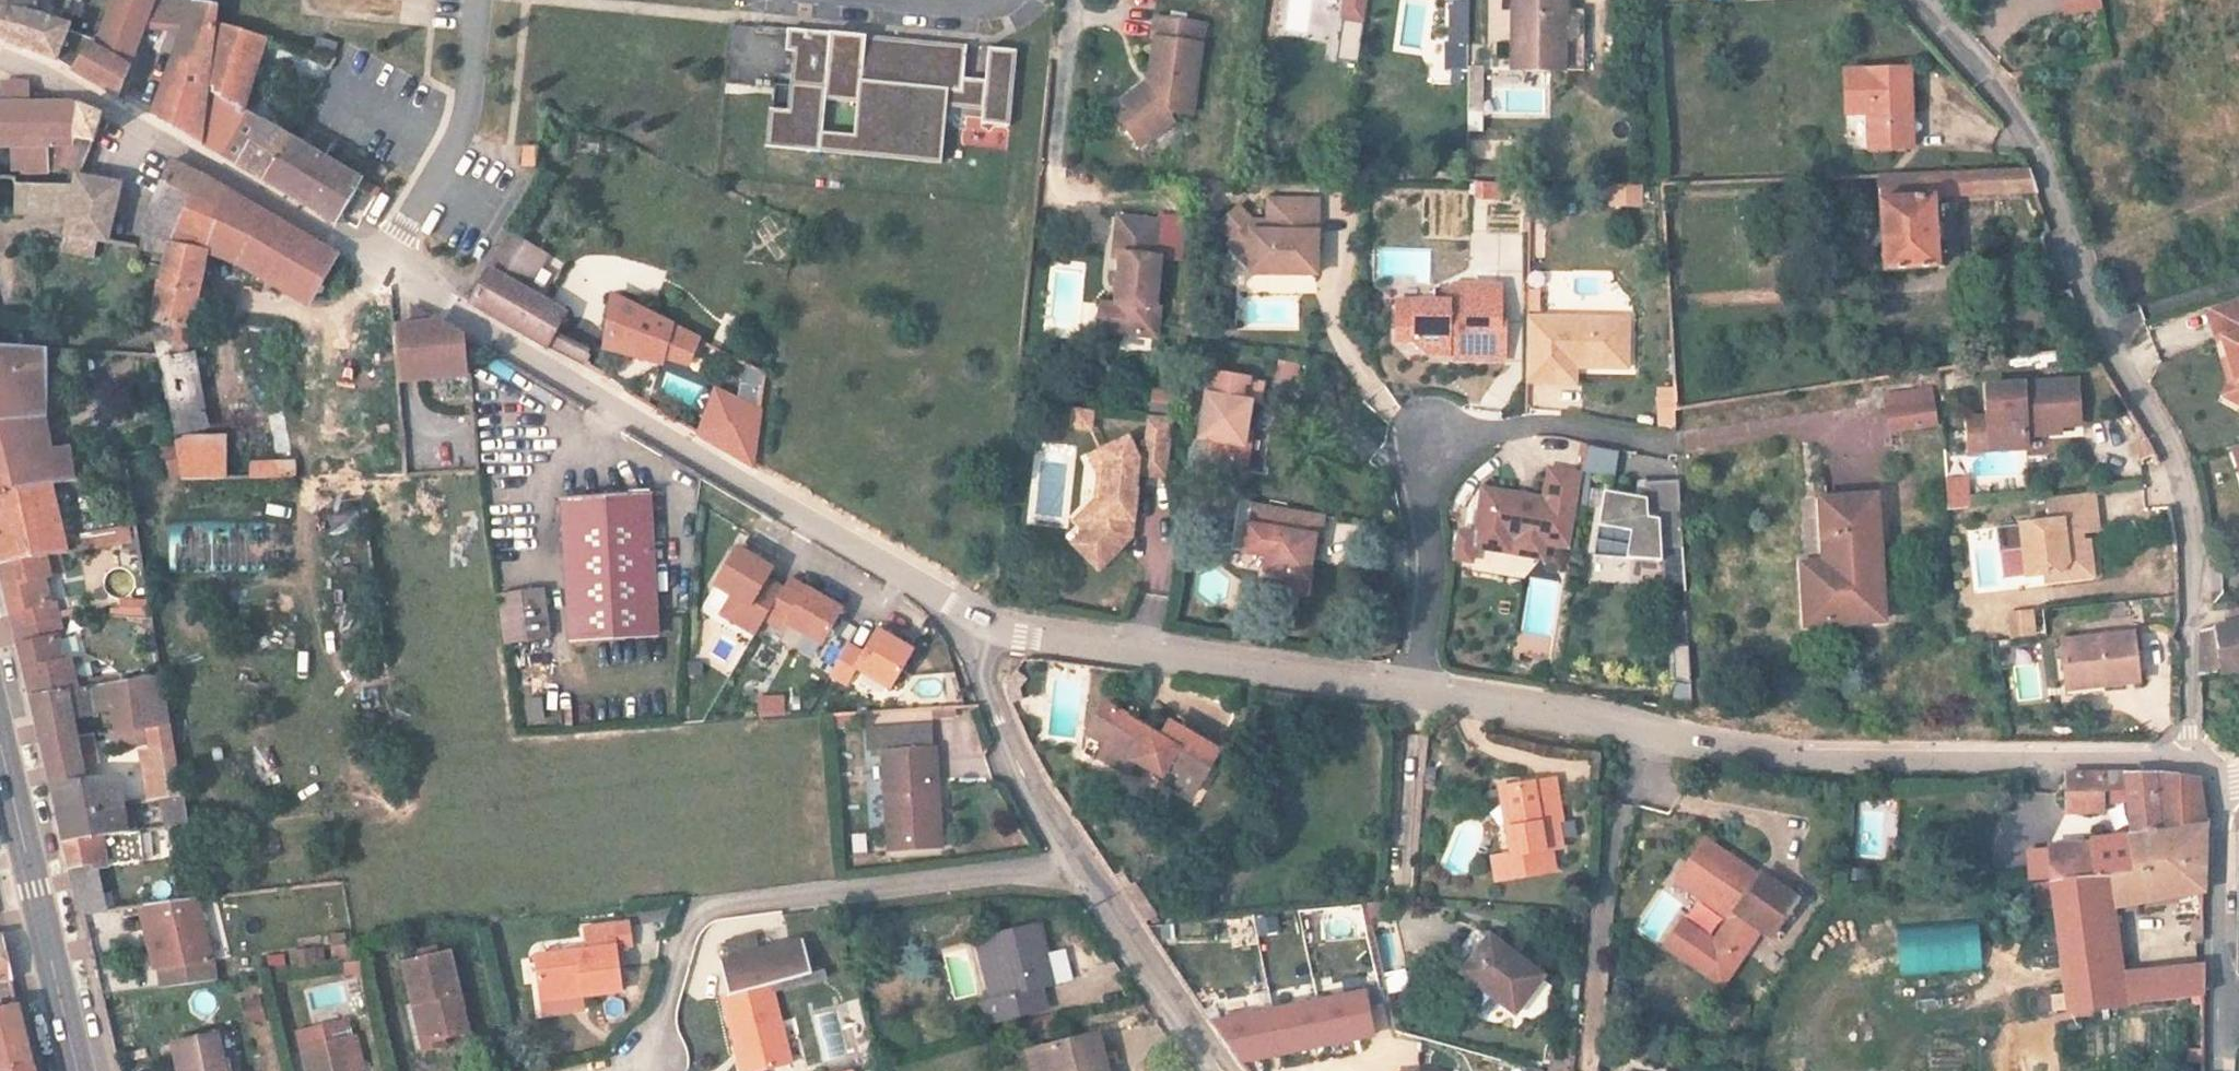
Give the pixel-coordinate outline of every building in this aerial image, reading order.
[(26,22),(29,0),(0,0),(0,19),(26,22)] [(143,0),(98,0),(94,45),(86,50),(79,55),(67,80),(112,106),(133,36),(143,0)] [(186,8),(147,0),(143,0),(133,36),(175,39),(186,8)] [(305,0),(395,8),(395,0),(305,0)] [(1345,22),(1366,25),(1369,0),(1347,0),(1345,22)] [(1514,70),(1584,69),(1583,9),(1564,10),(1564,0),(1513,0),(1514,70)] [(1469,5),(1451,6),(1452,49),(1470,49),(1469,5)] [(211,12),(186,8),(175,39),(144,124),(193,153),(201,101),(209,42),(211,12)] [(1509,42),(1508,9),(1488,9),(1488,42),(1509,42)] [(26,22),(0,19),(0,50),(11,53),(51,67),(61,41),(65,33),(26,22)] [(1153,94),(1128,114),(1135,124),(1125,133),(1147,159),(1179,132),(1174,127),(1179,122),(1199,123),(1207,32),(1156,27),(1153,50),(1157,50),(1153,94)] [(1336,32),(1331,58),(1352,62),(1358,36),(1336,32)] [(967,83),(970,48),(896,43),(795,35),(789,115),(770,113),(767,153),(823,158),(825,138),(828,104),(859,106),(856,141),(944,148),(947,110),(950,110),(985,113),(984,127),(1015,129),(1021,53),(991,50),(989,84),(967,83)] [(61,41),(51,67),(60,74),(67,80),(79,55),(86,50),(61,41)] [(209,42),(201,101),(241,113),(254,61),(209,42)] [(1865,102),(1867,139),(1908,138),(1906,57),(1842,57),(1843,102),(1865,102)] [(1483,113),(1483,67),(1468,66),(1467,112),(1483,113)] [(36,192),(40,168),(56,169),(68,162),(80,167),(96,134),(80,125),(79,117),(25,113),(25,92),(0,92),(0,189),(36,192)] [(945,168),(950,110),(947,110),(944,148),(856,141),(825,138),(823,158),(945,168)] [(1135,124),(1128,114),(1116,124),(1125,133),(1135,124)] [(266,180),(276,138),(261,130),(238,170),(266,180)] [(276,138),(266,180),(280,189),(338,225),(341,220),(361,187),(288,144),(276,138)] [(536,155),(522,154),(522,168),(535,169),(536,155)] [(1941,188),(2034,185),(2028,166),(1884,169),(1888,257),(1944,254),(1941,188)] [(129,242),(171,260),(175,261),(216,198),(163,171),(136,228),(129,242)] [(1473,197),(1504,199),(1505,182),(1474,180),(1473,197)] [(1609,207),(1642,208),(1642,186),(1609,185),(1609,207)] [(69,190),(59,209),(63,232),(66,252),(90,257),(99,259),(108,220),(113,198),(69,190)] [(1428,190),(1427,237),(1468,237),(1469,191),(1428,190)] [(255,275),(315,311),(341,269),(253,215),(216,198),(175,261),(171,260),(148,332),(164,334),(187,337),(209,272),(215,266),(247,287),(255,275)] [(63,232),(59,209),(5,204),(6,230),(63,232)] [(1223,232),(1241,248),(1257,247),(1257,274),(1258,281),(1322,280),(1321,206),(1270,207),(1270,228),(1256,228),(1240,214),(1223,232)] [(1128,312),(1116,311),(1115,334),(1122,342),(1166,348),(1170,316),(1165,315),(1171,267),(1165,266),(1169,229),(1130,225),(1126,257),(1134,262),(1128,312)] [(473,274),(508,292),(529,251),(495,233),(480,260),(473,274)] [(1236,256),(1257,274),(1257,247),(1241,248),(1236,256)] [(540,258),(529,251),(508,292),(519,298),(540,258)] [(90,257),(66,252),(59,270),(84,275),(90,257)] [(508,292),(473,274),(459,300),(480,313),(536,347),(553,319),(519,298),(508,292)] [(1458,363),(1463,368),(1513,367),(1513,329),(1507,329),(1507,293),(1462,294),(1457,299),(1457,302),(1441,303),(1441,314),(1404,314),(1403,354),(1421,353),(1422,353),(1433,364),(1458,363)] [(2212,307),(2220,340),(2226,338),(2231,358),(2238,384),(2229,398),(2238,405),(2238,299),(2212,307)] [(1102,339),(1122,342),(1115,334),(1116,311),(1106,309),(1102,339)] [(691,385),(697,348),(623,310),(618,337),(613,366),(691,385)] [(1636,371),(1637,323),(1536,321),(1536,389),(1561,389),(1560,371),(1589,371),(1636,371)] [(401,344),(407,401),(484,391),(479,357),(422,325),(424,342),(401,344)] [(164,334),(148,332),(152,369),(157,391),(170,389),(164,334)] [(2229,398),(2238,384),(2231,358),(2224,360),(2230,383),(2223,395),(2229,398)] [(1296,383),(1299,363),(1278,359),(1274,379),(1296,383)] [(1589,389),(1589,371),(1560,371),(1561,389),(1589,389)] [(56,503),(101,497),(99,483),(70,481),(64,467),(42,471),(43,374),(0,375),(0,512),(56,503)] [(1257,476),(1261,440),(1264,413),(1275,414),(1278,391),(1221,384),(1213,452),(1225,453),(1222,472),(1257,476)] [(2066,425),(2066,430),(2086,428),(2082,384),(1991,392),(1994,424),(1997,456),(2033,452),(2031,439),(2053,437),(2052,425),(2066,425)] [(170,389),(157,391),(160,406),(172,404),(170,389)] [(759,485),(766,431),(723,408),(710,454),(759,485)] [(1833,483),(1868,482),(1867,462),(1886,461),(1884,408),(1793,412),(1794,439),(1831,438),(1833,483)] [(1891,439),(1938,431),(1935,410),(1888,417),(1891,439)] [(1099,438),(1100,420),(1081,419),(1080,438),(1099,438)] [(1997,456),(1994,424),(1973,426),(1975,457),(1997,456)] [(1113,530),(1100,548),(1086,567),(1116,588),(1144,547),(1149,502),(1146,502),(1148,485),(1179,488),(1184,427),(1159,425),(1156,464),(1147,463),(1140,450),(1109,465),(1122,489),(1110,489),(1106,513),(1113,515),(1113,530)] [(2066,436),(2066,430),(2066,425),(2052,425),(2053,437),(2066,436)] [(1261,440),(1257,476),(1264,477),(1268,441),(1261,440)] [(1580,469),(1613,477),(1619,452),(1585,445),(1580,469)] [(171,450),(173,461),(179,487),(222,486),(221,457),(220,448),(171,450)] [(163,487),(179,487),(173,461),(158,471),(163,487)] [(1122,489),(1109,465),(1100,469),(1110,489),(1122,489)] [(1486,548),(1522,553),(1523,540),(1547,543),(1584,547),(1594,474),(1559,469),(1555,497),(1493,490),(1486,548)] [(276,471),(252,471),(253,486),(277,485),(276,471)] [(1969,475),(1945,476),(1947,509),(1970,507),(1969,475)] [(1657,498),(1616,493),(1607,558),(1676,560),(1674,548),(1696,545),(1689,479),(1655,482),(1657,498)] [(329,506),(361,501),(357,480),(325,486),(329,506)] [(2034,579),(2052,576),(2069,574),(2068,570),(2097,567),(2094,545),(2084,546),(2083,534),(2106,531),(2101,492),(2053,498),(2055,520),(2027,524),(2031,550),(2034,579)] [(56,503),(0,512),(0,590),(46,581),(68,576),(56,503)] [(1824,509),(1827,572),(1829,599),(1804,601),(1807,632),(1884,629),(1875,504),(1824,509)] [(572,602),(577,652),(666,645),(658,506),(568,513),(572,602)] [(1113,515),(1106,513),(1087,538),(1100,548),(1113,530),(1113,515)] [(1333,548),(1337,523),(1316,520),(1262,513),(1259,537),(1272,539),(1269,560),(1279,561),(1276,586),(1299,589),(1322,592),(1328,547),(1333,548)] [(277,570),(277,521),(168,521),(168,570),(277,570)] [(2031,550),(2027,524),(2003,527),(2006,553),(2031,550)] [(1272,539),(1259,537),(1256,557),(1269,560),(1272,539)] [(1547,543),(1523,540),(1522,553),(1546,555),(1547,543)] [(771,589),(778,579),(742,558),(720,595),(738,606),(727,625),(761,645),(772,627),(789,637),(792,634),(826,654),(847,619),(795,588),(788,599),(783,609),(766,599),(771,589)] [(2098,581),(2097,567),(2068,570),(2069,574),(2052,576),(2053,586),(2098,581)] [(1829,599),(1827,572),(1802,573),(1804,601),(1829,599)] [(0,590),(0,603),(9,641),(21,691),(27,716),(70,712),(71,716),(77,715),(70,686),(66,681),(64,680),(59,679),(55,655),(58,654),(52,620),(47,622),(43,602),(48,596),(46,581),(0,590)] [(783,609),(788,599),(771,589),(766,599),(783,609)] [(1322,592),(1299,589),(1297,605),(1320,608),(1322,592)] [(552,650),(554,650),(549,597),(508,602),(513,655),(552,650)] [(144,615),(144,599),(119,599),(119,615),(144,615)] [(2018,610),(2019,629),(2042,627),(2042,609),(2018,610)] [(2205,633),(2204,672),(2238,666),(2238,621),(2205,633)] [(2058,634),(2060,677),(2101,675),(2102,689),(2121,688),(2120,680),(2137,680),(2135,630),(2058,634)] [(882,641),(869,664),(854,655),(836,686),(851,695),(861,678),(895,699),(917,662),(882,641)] [(1690,678),(1688,645),(1671,646),(1673,679),(1690,678)] [(2061,691),(2102,689),(2101,675),(2060,677),(2061,691)] [(1673,681),(1673,700),(1689,700),(1689,681),(1673,681)] [(757,695),(759,717),(785,716),(783,694),(757,695)] [(49,812),(54,831),(120,823),(116,788),(78,790),(73,759),(114,756),(115,768),(154,766),(162,818),(184,815),(165,704),(77,715),(71,716),(70,712),(27,716),(33,742),(42,780),(49,812)] [(1117,753),(1111,765),(1141,779),(1146,768),(1207,799),(1230,753),(1181,728),(1171,747),(1132,727),(1134,723),(1114,713),(1098,744),(1117,753)] [(934,738),(875,742),(877,763),(887,762),(895,861),(947,857),(940,759),(935,759),(934,738)] [(1540,852),(1523,854),(1504,857),(1508,881),(1571,872),(1568,850),(1578,848),(1574,819),(1580,819),(1574,778),(1522,785),(1527,826),(1536,824),(1540,852)] [(2077,840),(2079,879),(2164,874),(2166,842),(2202,840),(2200,784),(2162,778),(2086,779),(2087,810),(2116,812),(2117,839),(2077,840)] [(1513,787),(1523,854),(1540,852),(1536,824),(1527,826),(1522,785),(1513,787)] [(184,815),(162,818),(166,843),(188,840),(184,815)] [(124,848),(120,823),(54,831),(57,842),(60,855),(88,852),(124,848)] [(1783,869),(1777,873),(1726,832),(1695,869),(1743,911),(1724,932),(1697,909),(1680,930),(1731,972),(1775,922),(1786,932),(1816,898),(1783,869)] [(2202,915),(2202,840),(2166,842),(2164,874),(2079,879),(2087,1019),(2203,1006),(2202,977),(2122,985),(2121,923),(2202,915)] [(103,918),(88,852),(60,855),(67,885),(76,921),(103,918)] [(160,979),(205,974),(192,907),(172,910),(136,914),(142,936),(151,935),(160,979)] [(1393,908),(1380,910),(1382,922),(1395,920),(1393,908)] [(1978,923),(1896,926),(1899,973),(1980,969),(1978,923)] [(539,960),(545,1005),(585,1000),(625,995),(621,950),(639,948),(637,926),(590,930),(593,954),(539,960)] [(1006,1007),(993,1010),(998,1032),(1036,1022),(1031,1000),(1049,995),(1059,993),(1045,932),(992,944),(1006,1007)] [(1563,977),(1507,934),(1478,973),(1532,1016),(1563,977)] [(978,948),(993,1010),(1006,1007),(992,944),(978,948)] [(289,949),(290,964),(324,961),(323,947),(289,949)] [(734,1056),(743,1054),(747,1070),(788,1070),(771,998),(811,988),(802,952),(720,971),(728,1004),(722,1005),(734,1056)] [(461,1060),(460,1050),(484,1046),(465,965),(420,974),(440,1064),(461,1060)] [(209,992),(205,974),(160,979),(164,997),(209,992)] [(1237,1062),(1373,1034),(1364,990),(1212,1023),(1237,1062)] [(1031,1000),(1036,1022),(1054,1018),(1049,995),(1031,1000)] [(586,1009),(585,1000),(545,1005),(545,1013),(586,1009)] [(815,1011),(824,1060),(850,1056),(841,1006),(815,1011)] [(1,1014),(0,1014),(0,1070),(14,1070),(1,1014)] [(348,1045),(344,1029),(294,1042),(301,1070),(355,1070),(348,1045)] [(348,1045),(355,1070),(364,1070),(357,1043),(348,1045)] [(216,1045),(170,1054),(173,1070),(221,1070),(216,1045)] [(1095,1051),(1029,1067),(1030,1070),(1100,1070),(1095,1051)] [(734,1056),(738,1070),(747,1070),(743,1054),(734,1056)]
